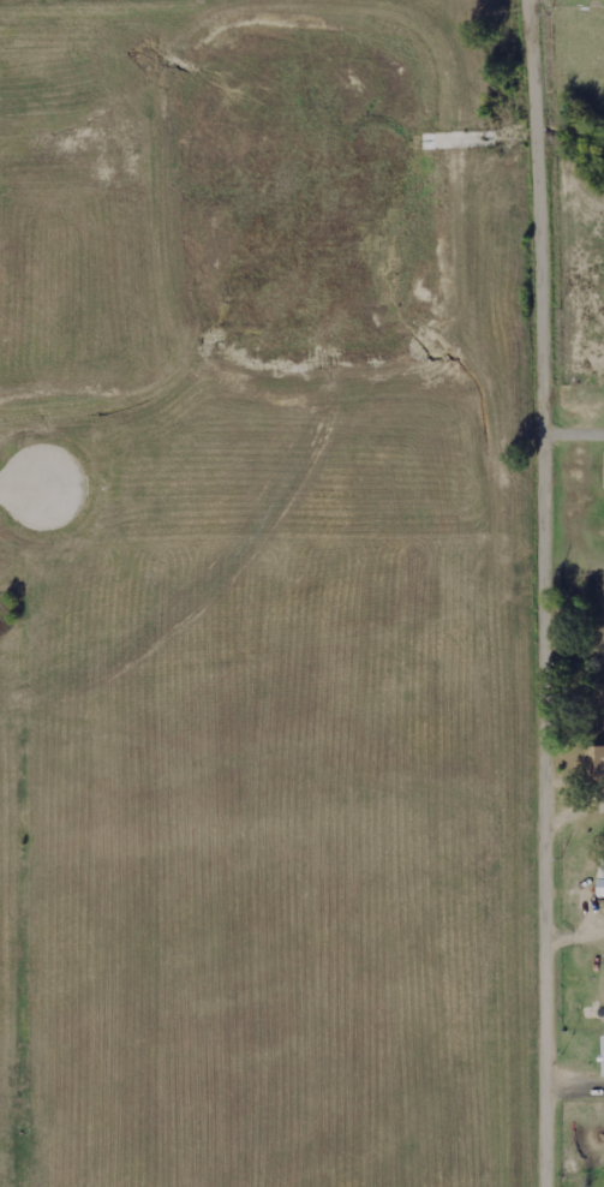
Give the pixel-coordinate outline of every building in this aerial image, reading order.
[(587,746),(588,778),(603,778),(603,745),(587,746)]
